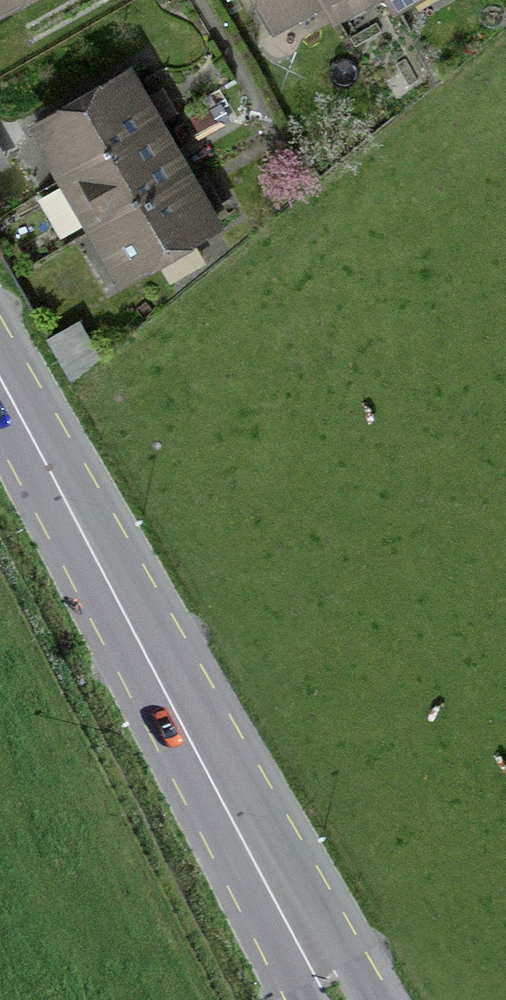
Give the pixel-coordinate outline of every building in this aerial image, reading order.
[(299,0),(232,0),(244,26),(299,0)] [(337,0),(309,0),(313,12),(337,0)] [(400,0),(376,0),(381,9),(400,0)] [(41,181),(152,123),(117,58),(7,116),(41,181)] [(69,233),(179,175),(152,123),(41,181),(69,233)] [(203,220),(179,175),(69,233),(93,279),(203,220)]
